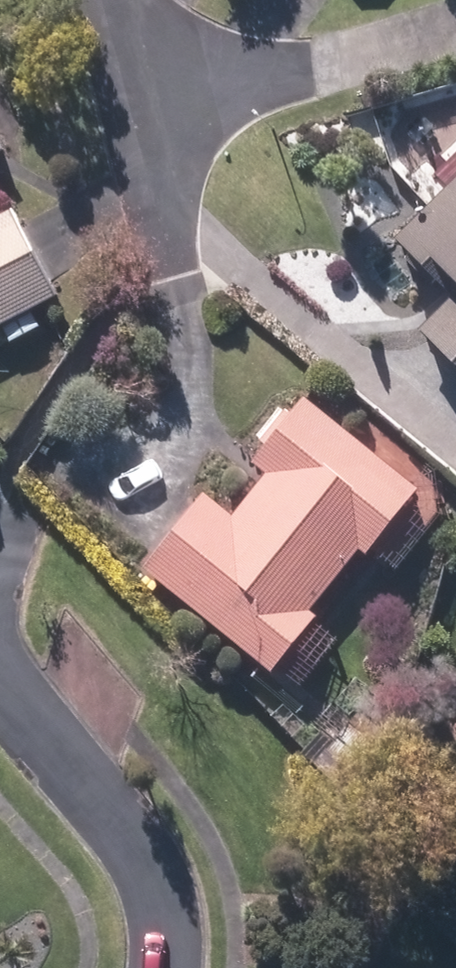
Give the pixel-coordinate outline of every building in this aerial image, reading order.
[(392,240),(420,268),(417,271),(451,305),(419,335),(455,372),(455,178),(392,240)] [(59,300),(35,254),(14,212),(0,219),(0,330),(59,300)] [(257,480),(229,517),(199,493),(183,514),(181,513),(135,572),(268,674),(311,618),(305,613),(324,590),(354,551),(363,557),(415,490),(298,400),(244,470),(257,480)]
